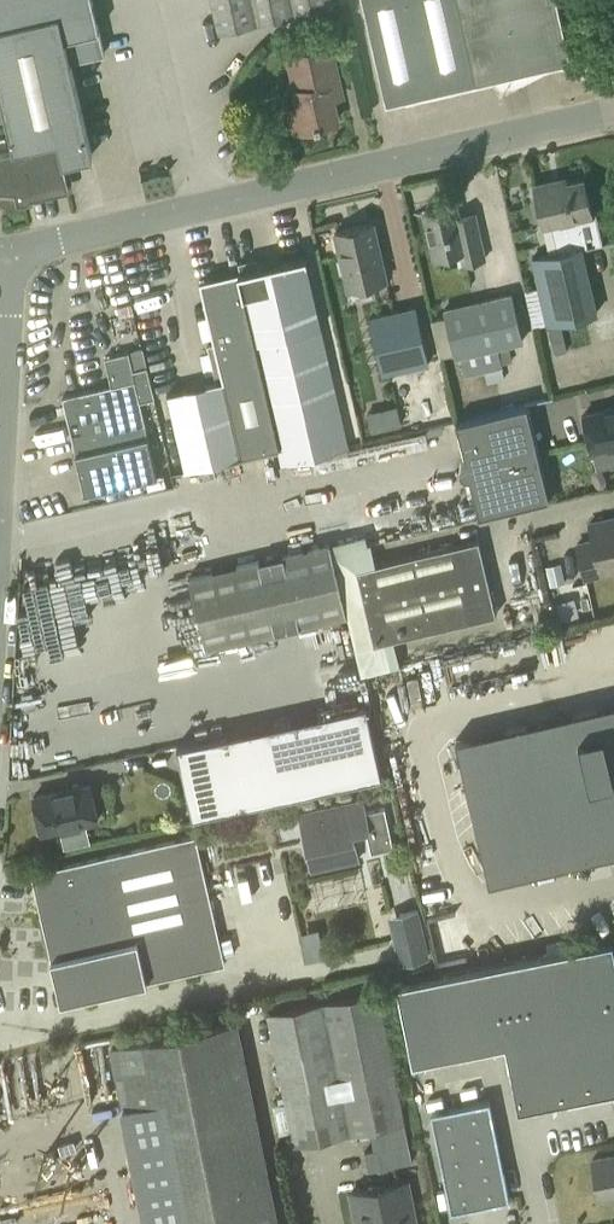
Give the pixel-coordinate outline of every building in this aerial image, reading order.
[(93,0),(0,0),(0,89),(13,146),(0,149),(0,195),(18,196),(18,198),(32,195),(32,193),(70,184),(64,161),(93,154),(71,60),(105,52),(93,0)] [(220,31),(332,5),(331,0),(213,0),(220,31)] [(386,102),(500,76),(501,80),(507,83),(514,81),(521,80),(524,74),(523,70),(571,59),(558,0),(363,0),(386,102)] [(339,80),(331,44),(288,54),(292,70),(295,70),(299,87),(296,88),(305,129),(317,126),(317,125),(322,124),(322,122),(338,118),(330,82),(339,80)] [(545,223),(562,219),(568,241),(601,233),(595,209),(591,210),(583,178),(555,184),(554,179),(535,184),(545,223)] [(458,215),(455,203),(424,210),(434,256),(457,251),(460,264),(486,258),(477,221),(463,224),(461,215),(458,215)] [(349,287),(387,279),(374,223),(336,231),(349,287)] [(548,323),(597,311),(582,245),(533,257),(548,323)] [(209,344),(218,381),(225,380),(243,455),(277,447),(281,462),(349,446),(345,432),(305,255),(200,279),(215,343),(209,344)] [(503,367),(499,347),(523,342),(512,291),(444,306),(455,357),(461,356),(465,375),(503,367)] [(119,316),(134,313),(132,303),(117,306),(119,316)] [(365,379),(431,364),(418,307),(352,322),(365,379)] [(554,353),(567,350),(561,324),(549,327),(554,353)] [(140,399),(153,397),(143,350),(142,348),(106,356),(112,385),(63,396),(75,450),(148,433),(140,399)] [(243,455),(225,380),(218,381),(168,393),(186,468),(243,455)] [(479,515),(550,497),(527,403),(456,420),(465,459),(464,460),(463,461),(462,462),(461,463),(460,465),(460,466),(460,468),(460,469),(461,471),(462,472),(463,473),(464,474),(465,475),(466,476),(468,476),(469,476),(479,515)] [(397,405),(366,412),(371,432),(402,425),(397,405)] [(584,414),(592,449),(613,444),(613,407),(584,414)] [(148,433),(75,450),(85,492),(158,475),(148,433)] [(612,523),(611,518),(590,523),(594,540),(577,544),(585,577),(613,570),(613,522),(612,523)] [(482,593),(474,557),(483,555),(479,538),(357,567),(374,642),(497,613),(492,591),(482,593)] [(330,543),(189,576),(205,647),(347,614),(330,543)] [(561,562),(546,566),(550,585),(565,582),(561,562)] [(613,852),(613,701),(456,738),(490,881),(613,852)] [(381,774),(366,704),(319,715),(334,784),(381,774)] [(193,814),(244,803),(229,734),(179,745),(193,814)] [(42,831),(98,819),(91,783),(34,795),(42,831)] [(369,828),(364,802),(347,805),(346,802),(298,812),(311,871),(359,860),(353,831),(369,828)] [(225,963),(196,835),(31,872),(44,928),(57,982),(61,1001),(225,963)] [(357,896),(353,877),(339,880),(340,884),(323,887),(326,901),(357,896)] [(399,963),(430,956),(418,907),(388,914),(399,963)] [(612,940),(443,974),(397,983),(399,994),(413,1061),(507,1042),(519,1106),(613,1087),(613,950),(612,940)] [(412,1160),(378,992),(268,1014),(294,1145),(376,1128),(381,1147),(364,1151),(368,1170),(412,1160)] [(127,1131),(146,1223),(278,1223),(237,1021),(110,1046),(123,1107),(135,1105),(140,1129),(127,1131)] [(452,1208),(508,1196),(489,1100),(432,1112),(452,1208)] [(592,1159),(600,1197),(613,1194),(613,1154),(592,1159)] [(407,1181),(352,1192),(359,1223),(372,1223),(377,1223),(415,1223),(407,1181)]
